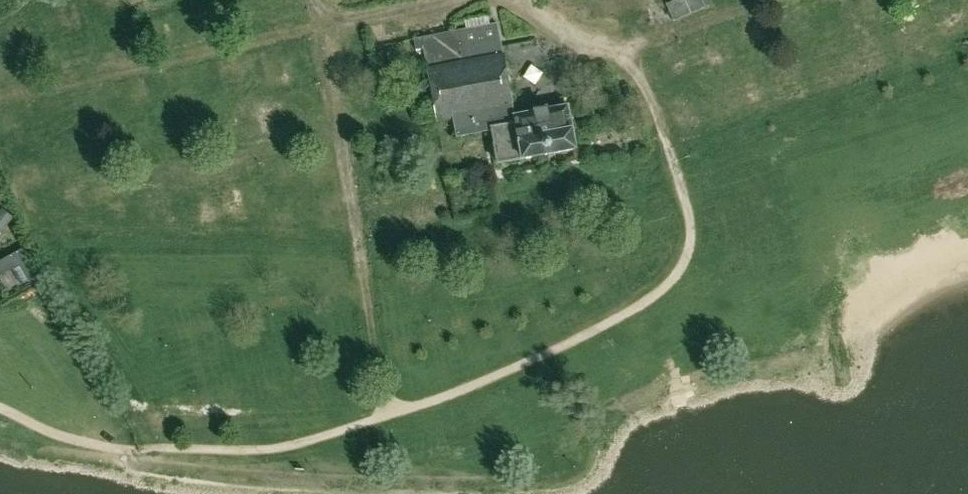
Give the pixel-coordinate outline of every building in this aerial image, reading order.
[(704,0),(675,0),(667,4),(675,21),(707,6),(704,0)] [(497,24),(414,39),(416,49),(423,48),(437,121),(453,118),(456,137),(493,131),(496,144),(495,145),(498,163),(576,149),(568,106),(514,116),(497,24)] [(926,24),(926,42),(938,42),(938,24),(926,24)] [(766,61),(763,44),(749,47),(753,64),(766,61)] [(544,83),(550,70),(537,64),(531,77),(544,83)] [(22,202),(34,200),(31,185),(19,187),(22,202)] [(0,262),(0,275),(1,276),(19,265),(22,270),(15,274),(21,285),(39,274),(24,248),(0,262)] [(470,352),(481,349),(476,332),(465,335),(470,352)]
